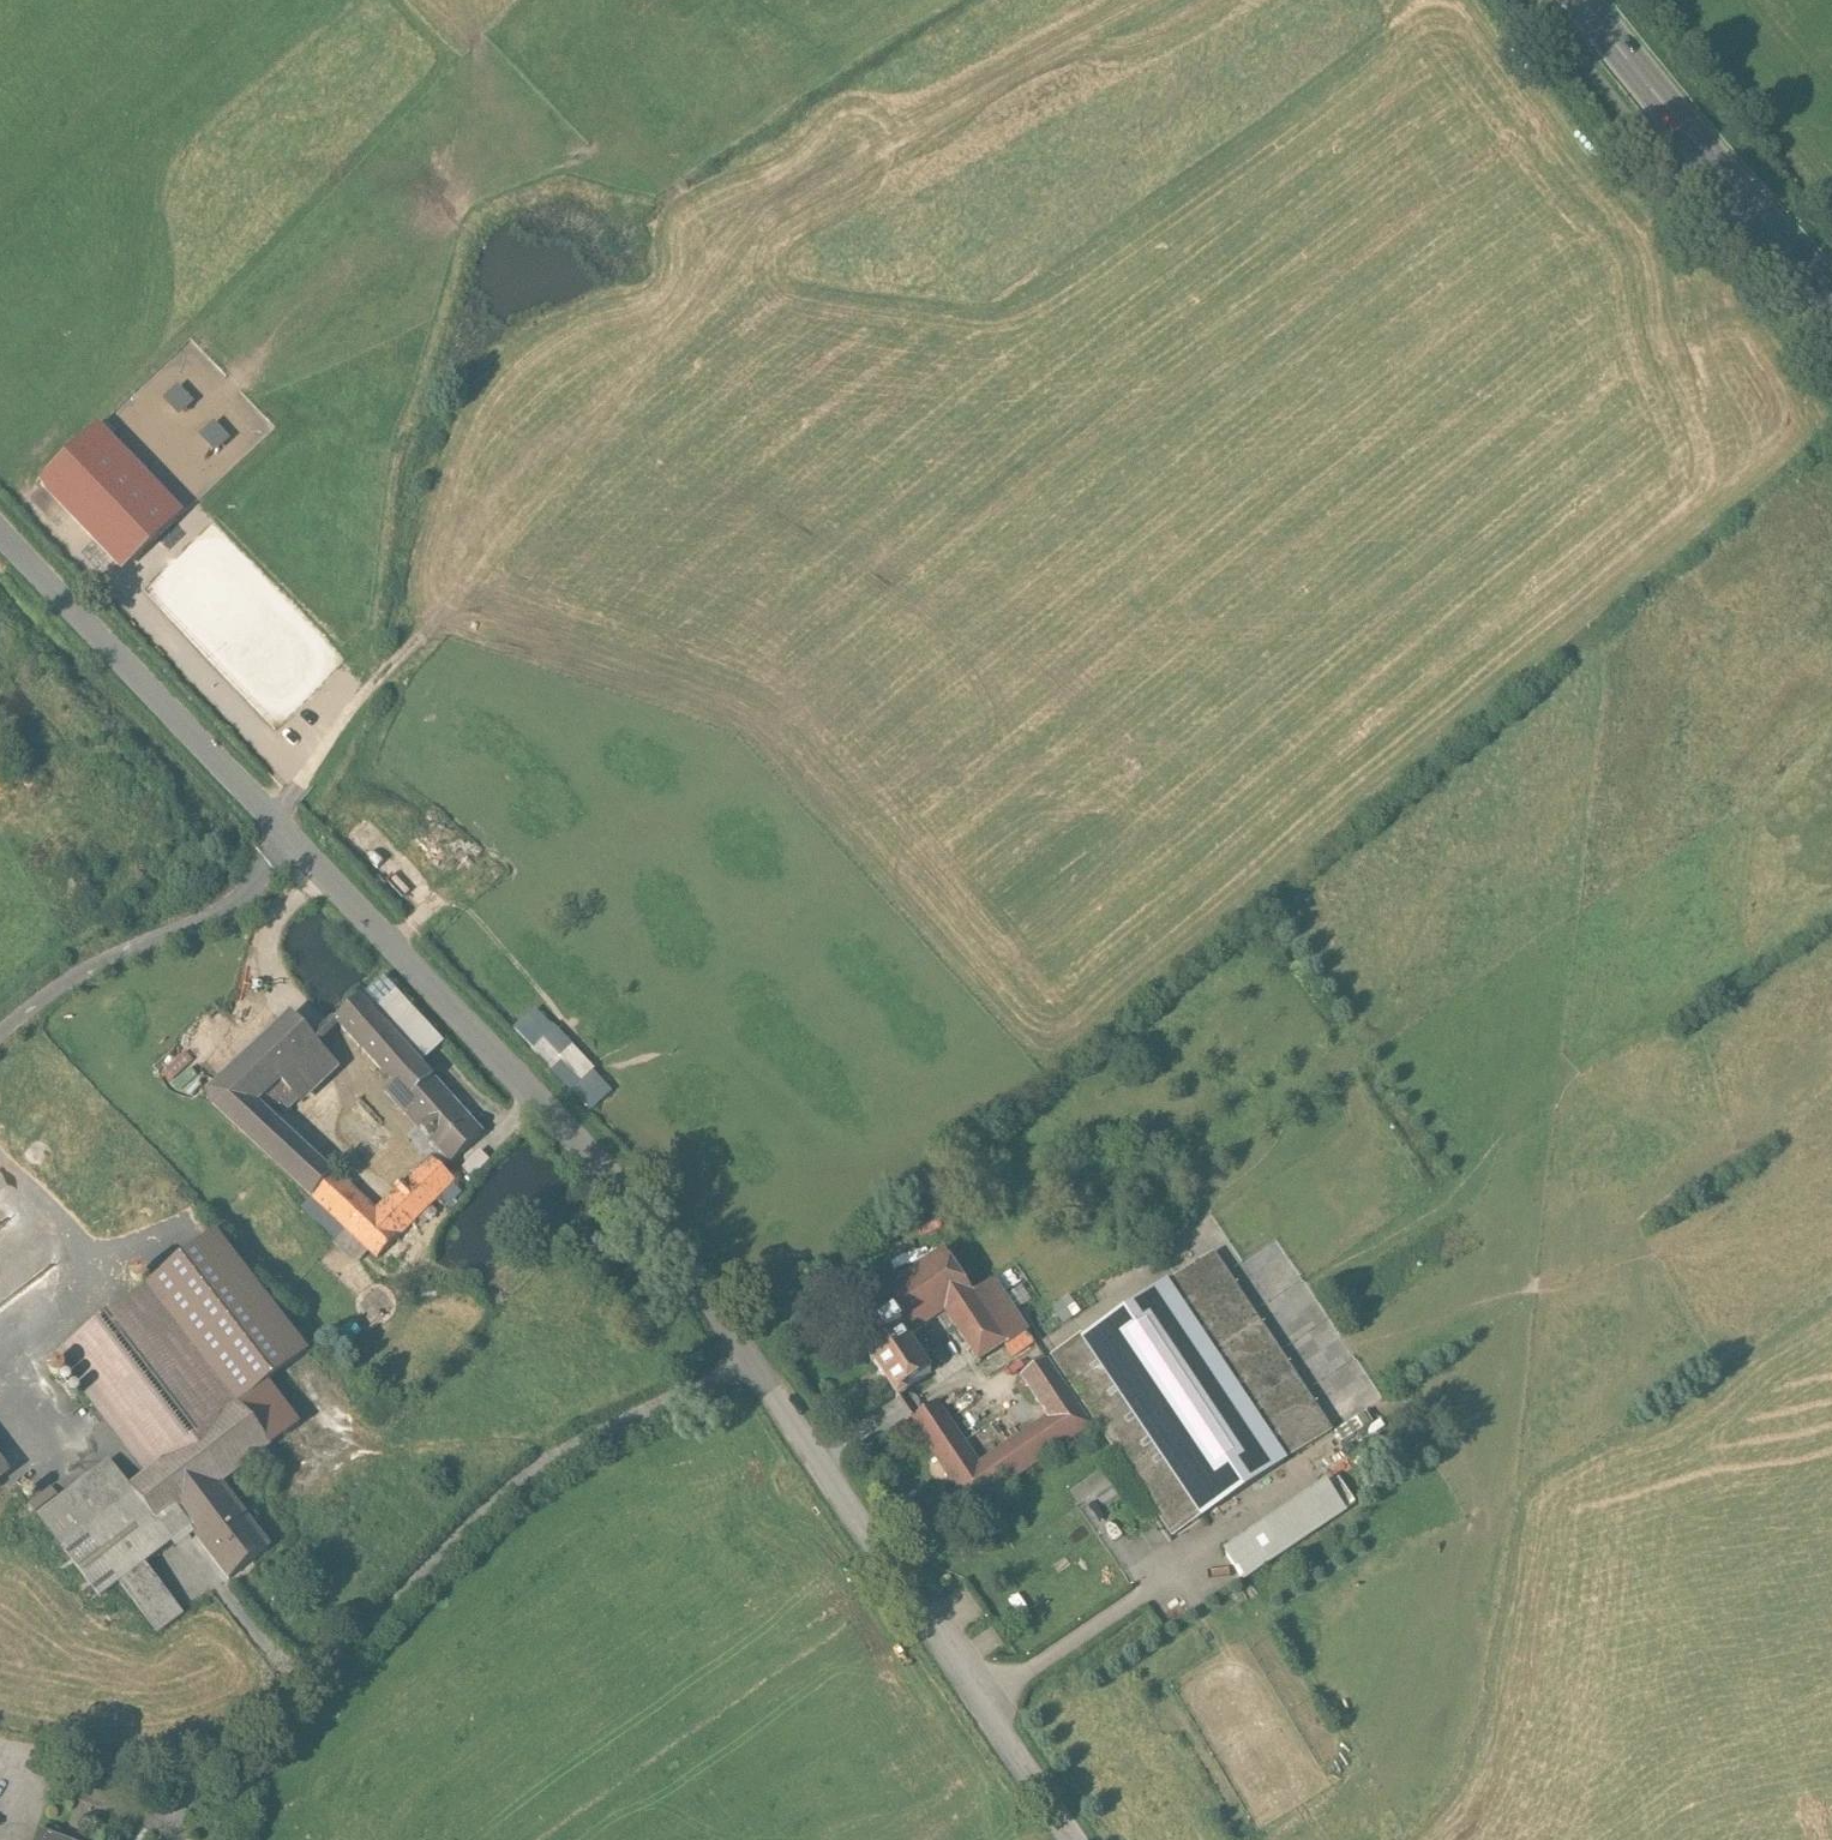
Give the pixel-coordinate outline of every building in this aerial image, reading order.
[(383,977),(362,996),(423,1062),(444,1043),(383,977)] [(362,996),(359,992),(332,1017),(340,1025),(391,1083),(382,1090),(450,1164),(484,1132),(423,1062),(362,996)] [(207,1093),(212,1098),(312,1197),(376,1260),(453,1183),(427,1157),(373,1210),(272,1109),(277,1104),(284,1112),(297,1099),(301,1104),(340,1065),(319,1045),(311,1037),(287,1013),(207,1093)] [(536,1013),(515,1033),(588,1111),(610,1090),(592,1072),(595,1070),(554,1027),(552,1029),(536,1013)] [(340,1025),(332,1017),(311,1037),(319,1045),(340,1025)] [(271,1549),(223,1486),(300,1427),(268,1385),(306,1355),(212,1233),(51,1356),(143,1476),(130,1487),(110,1460),(36,1517),(100,1601),(119,1586),(158,1636),(185,1616),(146,1566),(190,1532),(228,1582),(271,1549)] [(955,1278),(937,1252),(841,1317),(861,1348),(891,1397),(924,1377),(896,1330),(940,1300),(977,1359),(1033,1324),(990,1256),(955,1278)] [(969,1513),(1080,1438),(1085,1434),(1165,1552),(1329,1441),(1211,1267),(1067,1364),(1061,1356),(1020,1384),(1042,1416),(970,1465),(930,1406),(904,1424),(956,1500),(958,1498),(969,1513)] [(1336,1477),(1230,1546),(1251,1577),(1357,1509),(1336,1477)]
